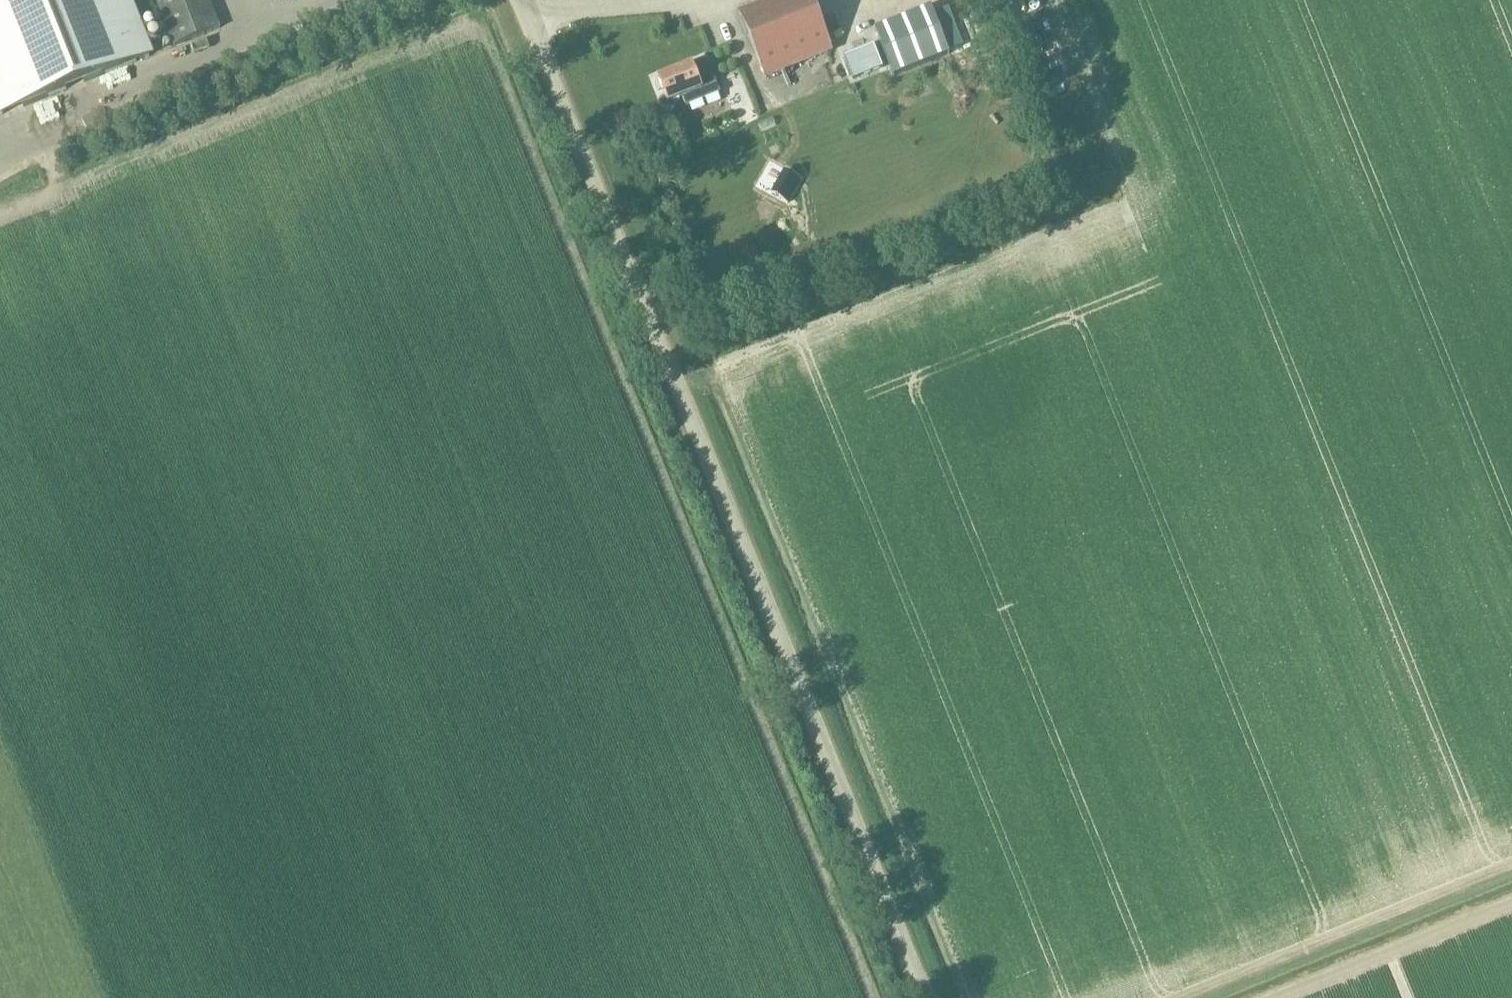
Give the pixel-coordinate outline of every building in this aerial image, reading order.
[(149,56),(126,0),(0,0),(0,115),(149,56)] [(219,27),(208,0),(155,0),(173,45),(219,27)] [(831,51),(810,0),(767,0),(738,12),(764,78),(831,51)] [(948,53),(930,8),(874,30),(892,76),(948,53)] [(667,104),(681,98),(685,107),(719,93),(706,60),(691,66),(657,79),(667,104)]
